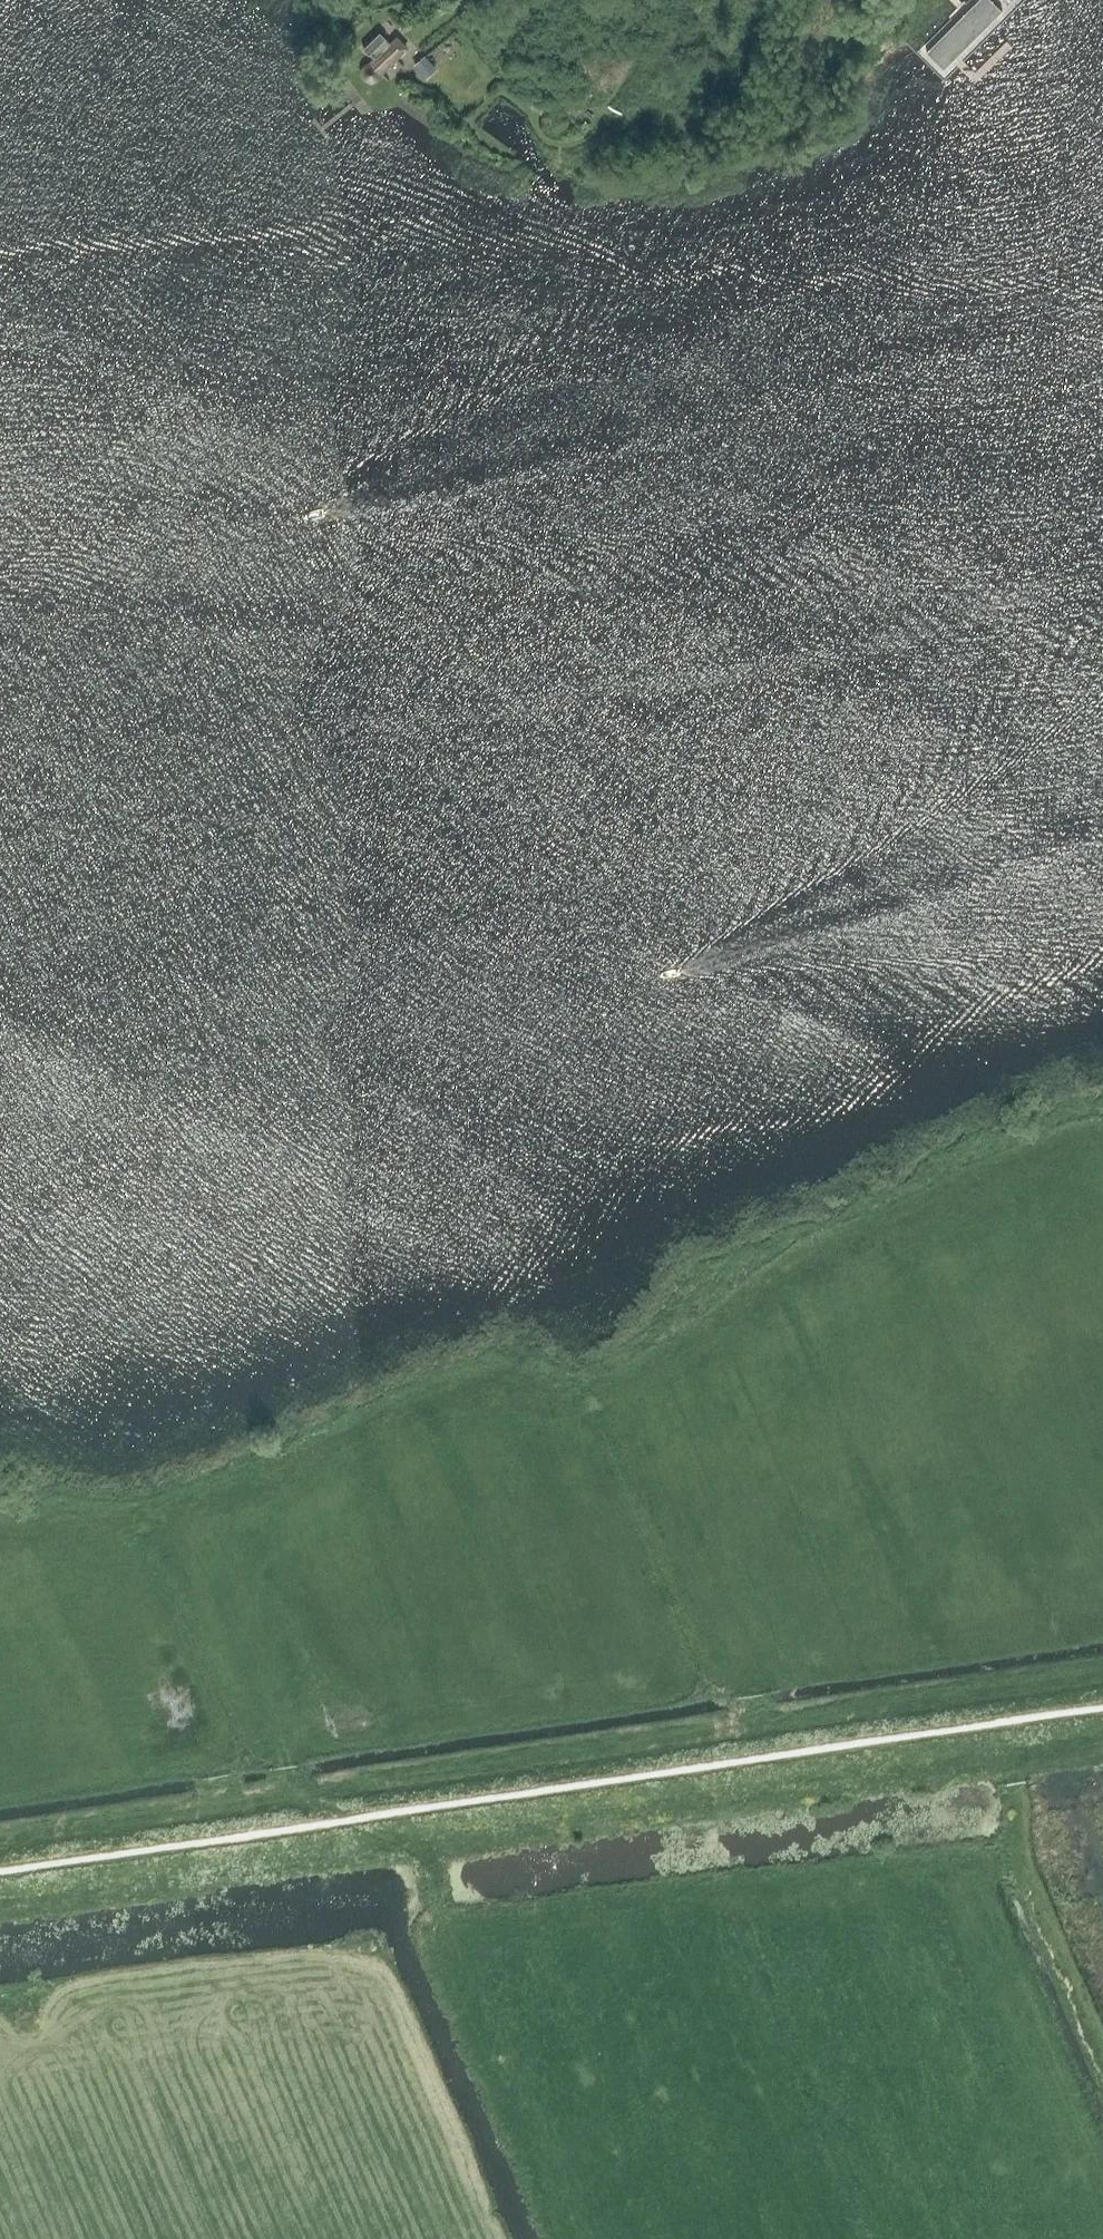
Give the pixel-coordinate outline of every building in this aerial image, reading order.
[(918,58),(942,82),(1025,0),(976,0),(918,58)] [(381,75),(410,48),(398,35),(391,41),(381,32),(365,48),(375,58),(369,63),(366,63),(364,66),(362,68),(362,71),(362,75),(362,77),(364,79),(367,81),(370,83),(374,83),(377,82),(380,80),(381,78),(381,75)] [(438,69),(426,55),(415,64),(427,79),(438,69)]
